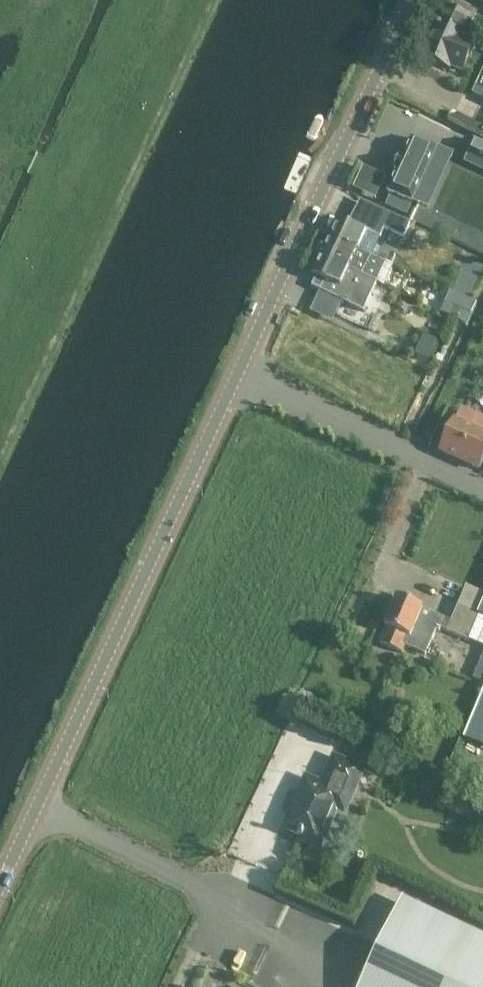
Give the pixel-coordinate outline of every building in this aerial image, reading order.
[(472,21),(448,10),(440,25),(438,24),(423,56),(449,69),(451,67),(462,72),(474,46),(463,40),(472,21)] [(473,92),(482,97),(482,71),(473,92)] [(390,193),(415,205),(441,151),(415,139),(406,160),(403,159),(397,171),(400,173),(390,193)] [(477,142),(470,156),(482,162),(482,145),(477,142)] [(353,186),(377,196),(387,173),(363,163),(353,186)] [(393,233),(399,218),(380,208),(373,223),(384,228),(384,229),(393,233)] [(384,229),(384,228),(373,223),(371,222),(354,214),(349,225),(340,220),(332,238),(358,251),(370,257),(379,238),(384,229)] [(388,266),(370,257),(358,251),(332,238),(327,248),(323,257),(371,281),(379,284),(388,266)] [(365,312),(379,284),(371,281),(323,257),(314,275),(326,280),(321,290),(343,302),(365,312)] [(450,289),(442,310),(470,321),(478,299),(450,289)] [(337,314),(343,302),(321,290),(315,303),(337,314)] [(462,412),(457,423),(454,422),(440,453),(479,470),(480,467),(482,468),(482,422),(462,412)] [(380,643),(403,653),(406,646),(426,655),(437,630),(440,632),(441,629),(469,641),(470,639),(482,645),(482,617),(478,615),(482,603),(482,594),(466,587),(451,623),(444,620),(445,619),(423,610),(423,609),(398,598),(385,627),(387,628),(380,643)] [(473,679),(482,683),(482,655),(473,679)] [(297,798),(300,800),(288,831),(302,836),(300,840),(315,846),(337,793),(351,799),(362,770),(334,758),(322,785),(306,779),(297,798)] [(363,986),(482,986),(482,950),(399,910),(363,986)]
